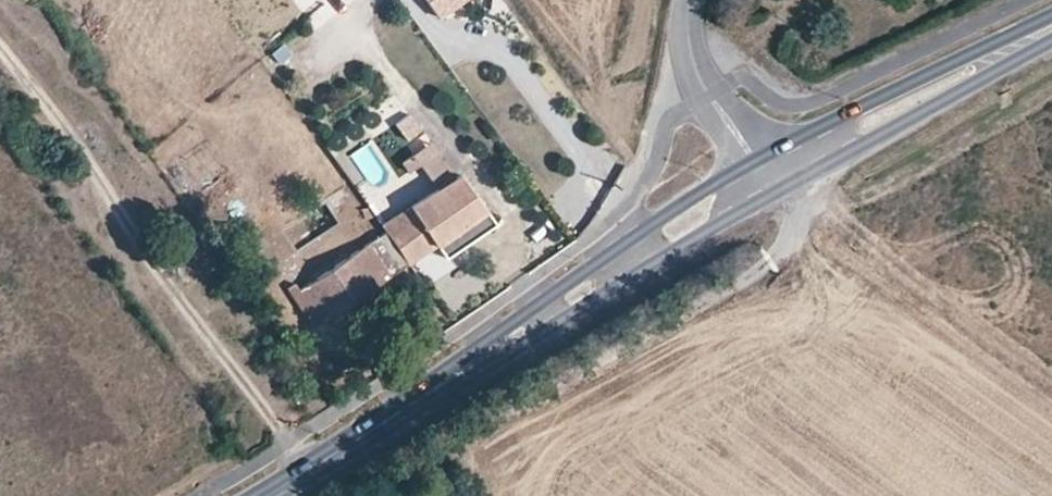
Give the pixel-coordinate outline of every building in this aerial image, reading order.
[(440,16),(463,0),(429,0),(440,16)] [(455,176),(429,137),(409,151),(434,190),(455,176)] [(30,152),(36,158),(42,153),(36,146),(30,152)] [(434,190),(413,203),(440,243),(489,211),(463,171),(455,176),(434,190)] [(373,198),(369,201),(374,209),(379,207),(373,198)] [(413,203),(383,223),(388,231),(409,263),(440,243),(413,203)] [(389,206),(382,210),(386,217),(393,213),(389,206)] [(489,211),(440,243),(447,255),(497,223),(489,211)] [(384,281),(405,266),(382,234),(294,296),(328,344),(395,297),(384,281)]
